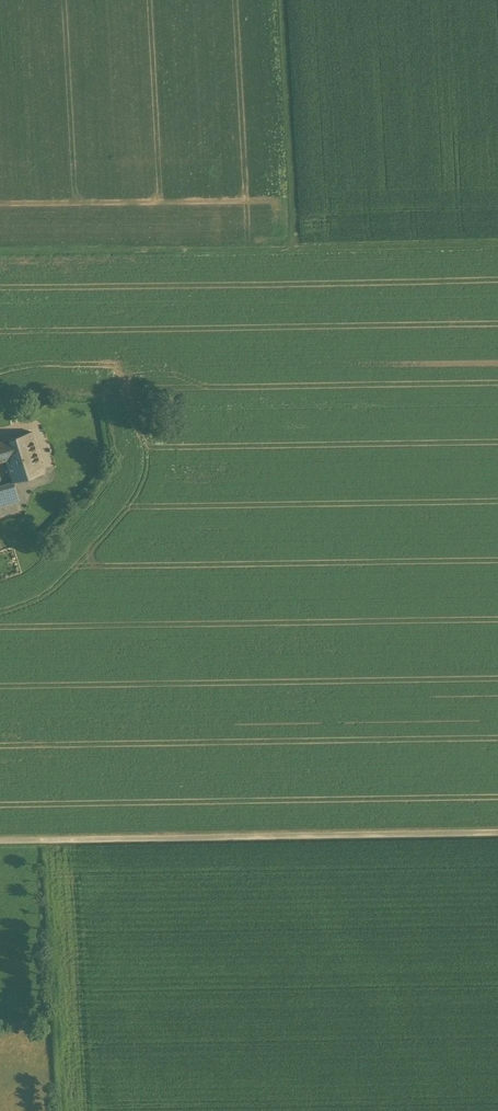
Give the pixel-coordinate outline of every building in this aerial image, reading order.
[(0,441),(0,462),(6,460),(9,469),(29,463),(34,476),(45,473),(32,431),(0,441)] [(34,476),(29,463),(9,469),(14,482),(34,476)] [(19,500),(15,486),(0,491),(0,506),(19,500)]
